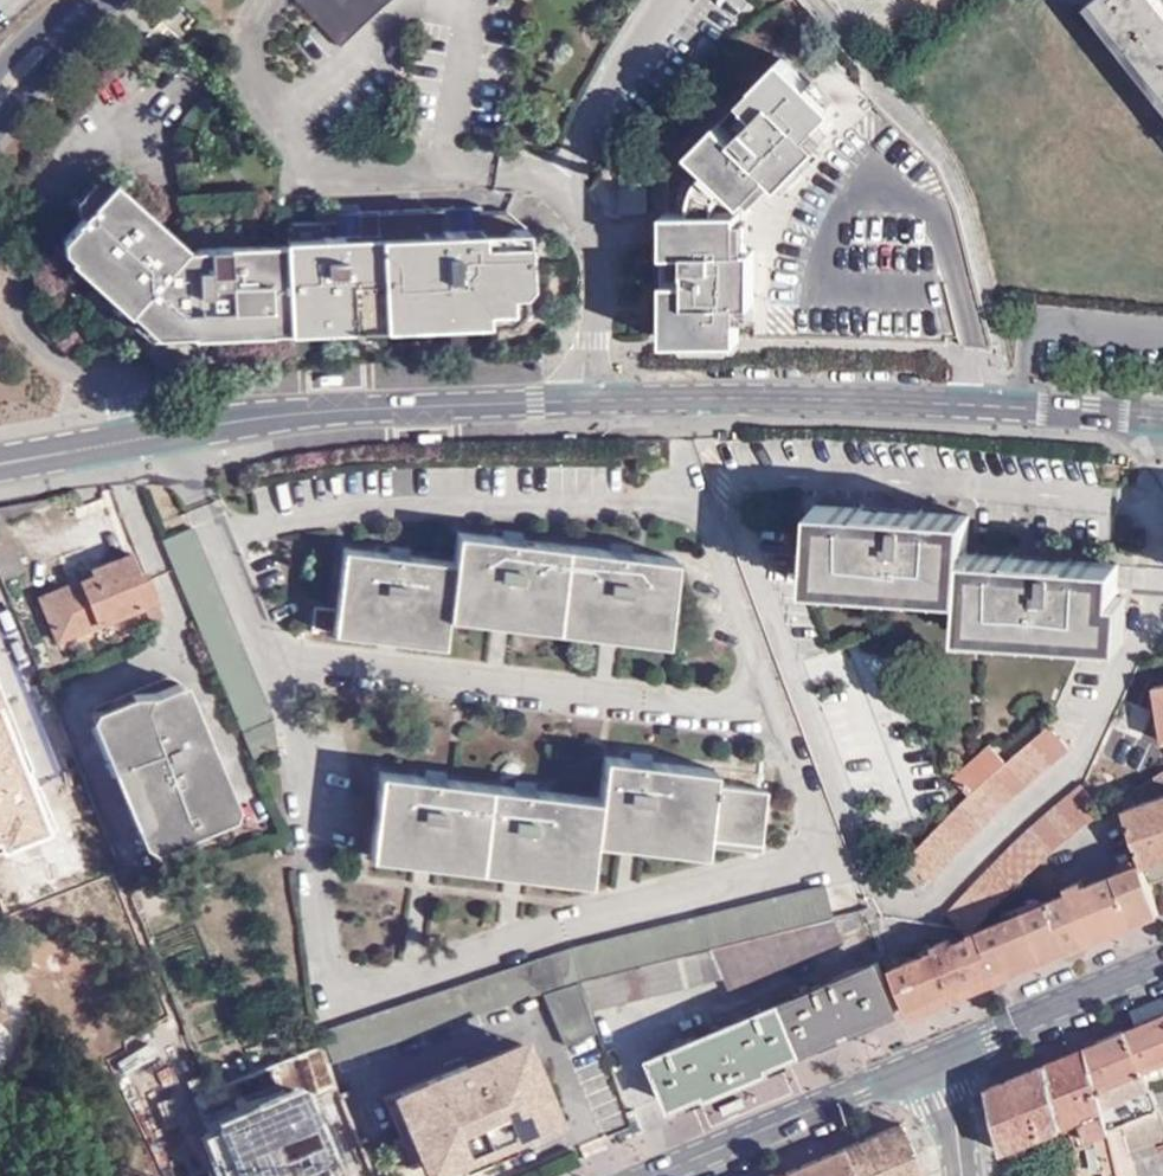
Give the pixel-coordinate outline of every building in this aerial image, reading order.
[(296,2),(344,48),(385,7),(393,0),(299,0),(296,2)] [(1162,95),(1162,0),(1086,0),(1162,95)] [(752,98),(758,104),(769,114),(746,137),(735,129),(727,122),(701,150),(708,155),(718,164),(704,188),(700,210),(684,210),(676,209),(678,249),(687,250),(699,250),(699,279),(687,279),(677,278),(678,336),(748,333),(748,313),(748,299),(762,300),(762,248),(748,247),(748,200),(777,170),(789,181),(819,148),(819,125),(828,115),(840,103),(790,57),(752,98)] [(769,114),(758,104),(735,129),(746,137),(769,114)] [(827,139),(828,115),(819,125),(819,148),(827,139)] [(718,164),(708,155),(691,174),(687,187),(684,210),(700,210),(704,188),(718,164)] [(656,171),(637,172),(636,197),(658,197),(656,171)] [(636,197),(637,172),(629,172),(628,212),(659,211),(658,197),(636,197)] [(264,255),(264,243),(261,213),(197,214),(196,235),(200,235),(199,241),(193,241),(127,181),(90,221),(100,231),(81,252),(86,257),(86,266),(93,272),(106,271),(125,287),(122,298),(123,308),(153,337),(203,334),(203,339),(281,335),(281,331),(303,330),(302,318),(296,254),(264,255)] [(342,223),(294,224),(295,242),(296,254),(302,318),(538,305),(535,225),(514,208),(489,210),(489,242),(471,243),(471,229),(465,229),(465,211),(464,208),(368,213),(368,245),(352,245),(353,237),(343,237),(342,223)] [(489,242),(489,210),(465,211),(465,229),(471,229),(471,243),(489,242)] [(343,213),(342,223),(343,237),(353,237),(352,245),(368,245),(368,213),(343,213)] [(100,231),(90,221),(76,239),(75,243),(81,252),(100,231)] [(296,254),(295,242),(264,243),(264,255),(296,254)] [(699,250),(687,250),(687,279),(699,279),(699,250)] [(93,272),(122,298),(125,287),(106,271),(93,272)] [(748,313),(762,300),(748,299),(748,313)] [(302,318),(303,330),(539,318),(538,305),(302,318)] [(957,619),(1105,628),(1109,562),(961,550),(963,509),(811,498),(807,562),(959,573),(957,619)] [(193,520),(165,532),(253,748),(279,738),(270,708),(193,520)] [(316,627),(338,628),(338,619),(445,632),(447,618),(449,602),(667,627),(675,553),(458,527),(455,557),(346,546),(340,604),(318,602),(316,627)] [(145,565),(141,567),(132,548),(94,562),(97,569),(39,589),(56,634),(156,593),(145,565)] [(20,551),(0,560),(0,563),(4,572),(25,563),(20,551)] [(665,642),(667,627),(449,602),(447,618),(665,642)] [(338,619),(338,628),(337,633),(444,644),(445,632),(338,619)] [(143,711),(113,724),(110,726),(151,831),(230,801),(205,735),(199,737),(192,721),(175,727),(168,710),(180,705),(171,679),(167,671),(132,685),(136,694),(143,711)] [(175,727),(192,721),(197,718),(180,676),(171,679),(180,705),(168,710),(175,727)] [(0,683),(0,718),(13,714),(0,683)] [(106,705),(113,724),(143,711),(136,694),(106,705)] [(932,876),(1063,756),(1041,732),(992,774),(979,760),(952,784),(967,800),(912,851),(932,876)] [(597,821),(708,833),(709,826),(759,831),(766,780),(717,775),(717,757),(606,744),(602,784),(388,757),(379,828),(593,852),(595,836),(597,821)] [(1144,780),(1149,790),(1162,784),(1162,769),(1144,780)] [(1104,809),(1082,782),(944,910),(969,931),(974,926),(995,903),(1048,853),(1104,809)] [(82,808),(97,803),(91,790),(77,795),(82,808)] [(1135,802),(1130,790),(1122,795),(1143,856),(1150,876),(1162,872),(1162,791),(1135,802)] [(706,849),(708,833),(597,821),(595,836),(706,849)] [(593,852),(379,828),(379,839),(591,866),(593,852)] [(1133,920),(1159,908),(1150,876),(1143,856),(1114,869),(1133,920)] [(1098,875),(1118,926),(1133,920),(1114,869),(1098,875)] [(974,926),(969,931),(952,937),(950,932),(933,939),(935,944),(903,957),(922,1005),(962,989),(955,975),(966,970),(973,985),(1118,926),(1098,875),(1083,881),(1081,876),(1067,882),(1069,886),(1043,898),(1041,891),(1024,897),(1027,905),(974,926)] [(580,973),(838,913),(827,884),(726,904),(570,944),(580,973)] [(862,924),(857,908),(838,913),(580,973),(595,1001),(719,974),(726,990),(841,943),(837,934),(862,924)] [(548,986),(580,973),(570,944),(316,1036),(329,1065),(548,986)] [(903,957),(891,963),(909,1010),(922,1005),(903,957)] [(899,1010),(880,964),(658,1052),(676,1098),(899,1010)] [(962,989),(973,985),(966,970),(955,975),(962,989)] [(600,1028),(580,973),(548,986),(566,1040),(600,1028)] [(1127,1026),(1140,1065),(1155,1059),(1159,1073),(1162,1072),(1162,1011),(1127,1026)] [(1127,1026),(1085,1043),(1104,1121),(1155,1101),(1150,1091),(1146,1079),(1140,1065),(1127,1026)] [(474,1077),(469,1064),(467,1060),(387,1094),(403,1134),(395,1136),(406,1162),(422,1155),(456,1142),(459,1151),(512,1130),(508,1120),(551,1102),(525,1041),(480,1059),(486,1072),(474,1077)] [(1093,1142),(1100,1168),(1113,1162),(1104,1121),(1085,1043),(987,1084),(1003,1150),(1073,1120),(1079,1145),(1093,1142)] [(285,1111),(311,1101),(327,1094),(313,1059),(270,1075),(280,1101),(285,1111)] [(480,1059),(469,1064),(474,1077),(486,1072),(480,1059)] [(1155,1059),(1140,1065),(1146,1079),(1159,1073),(1155,1059)] [(1158,1109),(1162,1120),(1162,1086),(1150,1091),(1155,1101),(1158,1109)] [(340,1088),(327,1094),(311,1101),(328,1143),(341,1175),(377,1175),(340,1088)] [(258,1171),(328,1143),(311,1101),(285,1111),(245,1127),(241,1129),(258,1171)] [(241,1117),(245,1127),(285,1111),(280,1101),(241,1117)] [(1116,1175),(1122,1175),(1129,1173),(1124,1148),(1120,1123),(1158,1109),(1155,1101),(1104,1121),(1113,1162),(1116,1175)] [(456,1142),(422,1155),(429,1172),(444,1165),(444,1162),(461,1156),(463,1159),(531,1131),(529,1127),(556,1115),(551,1102),(508,1120),(512,1130),(459,1151),(456,1142)] [(1124,1148),(1162,1133),(1162,1122),(1162,1120),(1158,1109),(1120,1123),(1124,1148)] [(839,1148),(851,1175),(921,1175),(898,1123),(839,1148)] [(839,1148),(785,1170),(788,1175),(851,1175),(839,1148)] [(1113,1162),(1100,1168),(1102,1175),(1116,1175),(1113,1162)]
